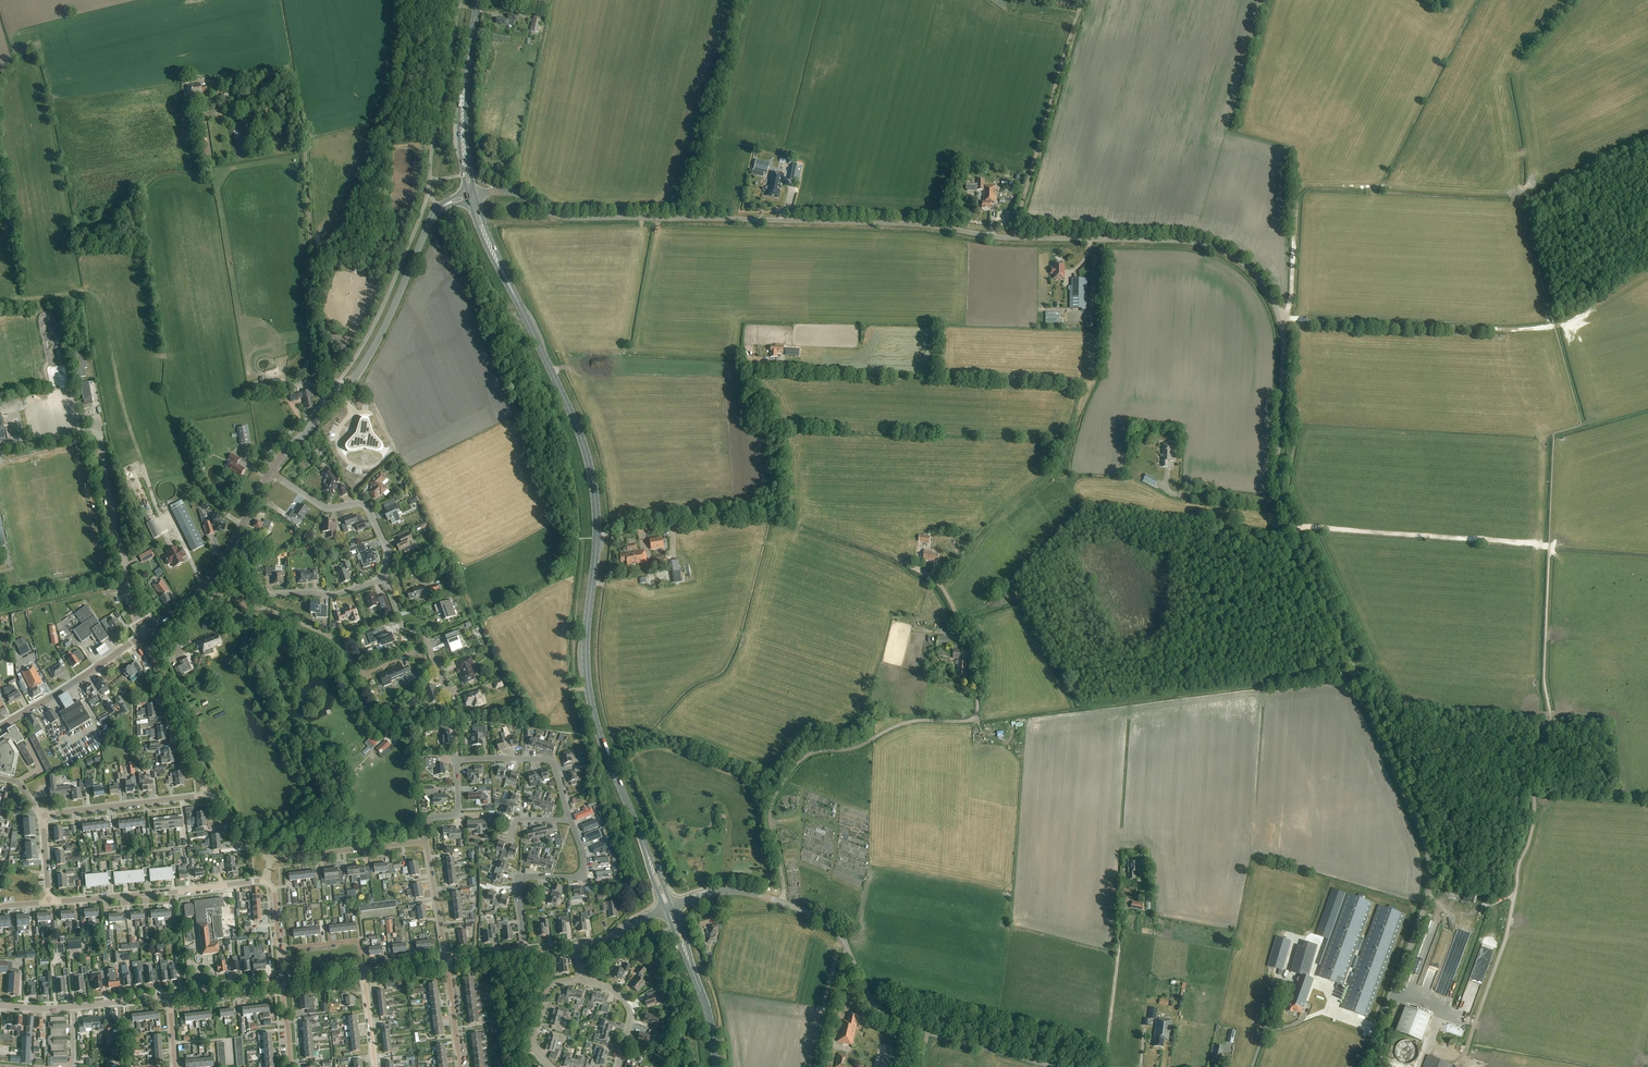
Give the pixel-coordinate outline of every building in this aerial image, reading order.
[(500,25),(508,26),(508,25),(513,26),(514,21),(516,21),(517,16),(509,14),(508,20),(497,18),(496,23),(501,24),(500,25)] [(543,25),(544,20),(541,19),(541,20),(539,20),(540,17),(535,16),(534,19),(532,18),(530,32),(533,32),(532,35),(538,36),(540,25),(543,25)] [(201,87),(200,83),(186,85),(188,97),(202,95),(202,93),(205,92),(205,91),(206,91),(205,86),(201,87)] [(769,163),(757,160),(756,160),(754,169),(767,172),(769,163)] [(799,182),(802,166),(794,164),(790,180),(799,182)] [(784,173),(771,170),(766,196),(779,199),(784,173)] [(976,190),(984,190),(984,202),(982,202),(982,208),(991,208),(991,202),(995,202),(995,185),(984,185),(984,179),(977,179),(977,185),(966,184),(966,190),(967,190),(967,191),(975,191),(975,189),(976,189),(976,190)] [(1054,268),(1051,268),(1051,274),(1054,274),(1054,279),(1063,279),(1064,264),(1054,264),(1054,268)] [(357,273),(368,276),(369,270),(359,267),(357,273)] [(1070,308),(1087,309),(1087,279),(1071,279),(1071,286),(1070,286),(1070,308)] [(1064,322),(1064,311),(1047,310),(1047,322),(1064,322)] [(775,345),(775,346),(771,346),(770,357),(777,357),(778,353),(783,353),(783,345),(775,345)] [(77,378),(86,377),(84,369),(87,368),(86,362),(83,362),(81,353),(73,354),(77,378)] [(280,379),(271,380),(273,389),(282,387),(280,379)] [(89,385),(89,382),(80,384),(83,400),(92,398),(89,385)] [(291,402),(299,400),(299,399),(303,398),(305,408),(307,408),(307,409),(312,408),(310,399),(314,398),(312,390),(302,393),(298,394),(290,396),(291,402)] [(344,447),(343,449),(344,450),(344,452),(346,452),(355,451),(364,450),(376,451),(385,452),(388,451),(390,450),(390,448),(389,447),(381,440),(372,436),(370,426),(366,416),(364,415),(363,415),(361,415),(360,416),(357,425),(356,435),(351,440),(344,447)] [(240,445),(250,443),(247,427),(238,429),(240,445)] [(1163,467),(1168,467),(1168,462),(1174,463),(1175,443),(1166,443),(1166,444),(1162,444),(1161,466),(1163,466),(1163,467)] [(232,462),(228,469),(240,477),(245,469),(237,464),(240,459),(232,454),(229,460),(232,462)] [(329,469),(323,474),(325,477),(326,476),(327,478),(325,480),(324,481),(324,482),(324,483),(325,484),(325,485),(326,486),(324,491),(331,495),(334,488),(338,490),(337,490),(342,497),(348,493),(345,489),(346,487),(340,484),(339,487),(335,485),(338,480),(329,469)] [(358,476),(354,469),(348,472),(350,477),(351,476),(351,478),(352,477),(353,476),(354,478),(358,476)] [(380,494),(381,494),(382,494),(387,489),(382,483),(387,478),(381,473),(370,483),(372,486),(372,487),(371,488),(371,489),(371,490),(369,493),(375,499),(380,494)] [(1155,486),(1158,481),(1146,475),(1144,480),(1155,486)] [(416,496),(408,500),(411,506),(419,502),(416,496)] [(385,504),(388,508),(385,509),(388,515),(386,516),(388,521),(391,520),(392,524),(400,520),(396,511),(399,510),(396,504),(394,500),(385,504)] [(301,504),(296,511),(293,509),(289,515),(293,518),(293,517),(296,518),(298,515),(302,518),(308,509),(301,504)] [(204,546),(183,505),(172,510),(192,552),(204,546)] [(209,520),(204,522),(201,510),(198,511),(202,523),(204,523),(204,525),(206,529),(207,533),(207,535),(213,533),(209,520)] [(219,531),(220,529),(224,531),(227,524),(219,521),(221,517),(214,514),(211,520),(214,521),(212,525),(216,527),(215,529),(215,531),(218,532),(219,531)] [(356,516),(355,515),(344,519),(347,527),(354,525),(357,526),(359,531),(367,528),(364,520),(363,521),(361,517),(358,516),(356,516)] [(263,523),(257,520),(254,527),(261,530),(261,528),(268,531),(272,522),(265,519),(263,523)] [(328,538),(336,538),(336,523),(333,523),(333,519),(325,519),(324,527),(322,527),(322,532),(328,532),(328,538)] [(153,520),(146,523),(154,539),(160,536),(153,520)] [(399,538),(399,542),(396,543),(399,550),(403,549),(405,553),(415,548),(411,541),(413,540),(409,533),(406,535),(404,532),(397,535),(399,538)] [(663,547),(662,538),(650,540),(651,549),(663,547)] [(367,552),(365,547),(364,543),(349,548),(350,553),(357,550),(359,555),(361,554),(363,559),(361,560),(364,568),(371,566),(370,563),(373,562),(373,563),(377,562),(375,556),(374,556),(371,550),(367,552)] [(181,558),(185,557),(183,553),(184,552),(182,548),(178,550),(176,547),(166,552),(167,555),(164,557),(168,565),(172,563),(174,567),(176,566),(177,567),(182,564),(181,564),(183,563),(181,558)] [(151,550),(140,557),(143,563),(154,556),(151,550)] [(938,555),(931,554),(931,551),(924,550),(922,560),(937,562),(938,555)] [(619,555),(621,563),(627,562),(627,565),(646,562),(644,551),(619,555)] [(653,558),(654,567),(667,565),(665,556),(653,558)] [(682,582),(679,569),(678,560),(670,561),(672,569),(674,583),(682,582)] [(342,564),(344,569),(344,570),(338,572),(340,579),(341,584),(347,582),(347,581),(351,580),(347,570),(351,569),(348,562),(342,564)] [(161,567),(155,570),(158,576),(164,573),(161,567)] [(282,568),(276,568),(265,568),(266,575),(273,575),(273,584),(283,584),(283,576),(285,576),(284,572),(283,572),(283,571),(282,571),(282,568)] [(306,571),(298,571),(298,583),(306,583),(306,580),(311,579),(311,580),(317,580),(317,569),(310,570),(311,572),(306,572),(306,571)] [(164,604),(171,601),(166,593),(169,591),(161,578),(152,584),(164,604)] [(416,590),(408,592),(410,599),(426,595),(424,586),(416,588),(416,590)] [(385,600),(381,601),(379,597),(375,599),(373,594),(366,597),(370,608),(380,604),(383,612),(389,610),(385,600)] [(434,606),(437,613),(441,611),(444,620),(456,616),(450,600),(434,606)] [(320,606),(320,604),(321,604),(321,603),(312,603),(311,606),(311,607),(310,608),(310,609),(311,609),(311,610),(311,613),(315,613),(316,617),(316,618),(327,618),(328,606),(320,606)] [(100,643),(108,638),(99,625),(100,625),(94,617),(94,616),(86,606),(75,614),(82,625),(73,631),(81,643),(94,634),(100,643)] [(339,612),(335,613),(338,622),(342,620),(351,616),(353,621),(354,621),(355,622),(357,621),(358,620),(359,619),(358,617),(359,617),(358,616),(357,614),(358,614),(355,607),(352,609),(351,607),(348,608),(348,610),(344,611),(345,614),(341,615),(339,612)] [(113,634),(121,629),(114,619),(109,623),(106,619),(101,622),(106,629),(110,626),(112,629),(110,630),(113,634)] [(49,626),(52,645),(58,644),(57,636),(55,625),(49,626)] [(391,633),(387,635),(384,627),(367,633),(371,644),(381,640),(383,645),(394,641),(391,633)] [(457,633),(457,632),(446,637),(448,642),(452,652),(457,650),(458,651),(463,649),(459,637),(461,636),(459,632),(457,633)] [(219,636),(196,645),(198,649),(201,647),(203,652),(204,652),(205,655),(209,654),(208,650),(222,645),(219,636)] [(25,649),(19,652),(22,656),(31,652),(24,638),(14,642),(17,647),(23,644),(25,649)] [(68,639),(63,643),(67,648),(72,645),(68,639)] [(23,644),(17,647),(19,652),(25,649),(23,644)] [(105,644),(96,651),(99,655),(100,657),(110,651),(108,648),(105,644)] [(70,652),(66,654),(69,659),(68,659),(73,667),(79,663),(79,662),(83,659),(78,651),(72,655),(70,652)] [(179,661),(181,666),(175,668),(179,676),(194,669),(188,657),(179,661)] [(461,677),(463,682),(465,682),(469,681),(470,681),(472,680),(473,680),(475,679),(470,666),(473,665),(470,657),(457,662),(460,670),(462,669),(464,674),(462,675),(461,677)] [(54,679),(65,672),(62,667),(65,666),(61,660),(58,662),(60,664),(49,671),(54,679)] [(965,674),(966,674),(967,661),(956,660),(955,665),(957,665),(957,678),(959,678),(959,681),(965,681),(965,674)] [(136,662),(124,671),(126,673),(124,674),(127,678),(128,677),(130,679),(138,673),(142,670),(136,662)] [(33,698),(41,694),(37,686),(42,683),(33,665),(21,672),(31,690),(29,691),(33,698)] [(379,675),(384,687),(392,684),(391,682),(405,676),(407,681),(415,678),(411,667),(403,670),(401,665),(388,670),(389,671),(379,675)] [(426,667),(416,671),(419,679),(423,677),(422,673),(428,671),(426,667)] [(432,679),(430,673),(426,674),(427,677),(424,678),(425,680),(423,680),(425,684),(429,682),(432,679)] [(7,682),(9,686),(13,684),(16,690),(19,688),(16,682),(17,681),(14,677),(7,682)] [(99,688),(100,691),(107,687),(101,677),(94,681),(97,685),(96,686),(98,689),(99,688)] [(493,682),(496,689),(505,686),(503,680),(493,682)] [(22,681),(19,683),(24,693),(28,692),(22,681)] [(95,691),(91,684),(83,688),(86,694),(88,696),(90,695),(92,698),(87,701),(91,708),(94,706),(93,705),(98,701),(95,696),(94,697),(92,693),(95,691)] [(436,689),(434,685),(424,689),(425,692),(426,692),(431,703),(433,702),(435,702),(435,701),(439,699),(436,689)] [(17,701),(21,699),(17,691),(7,697),(11,704),(17,700),(17,701)] [(479,691),(464,696),(466,704),(474,702),(475,707),(484,704),(479,691)] [(73,705),(66,694),(58,699),(64,710),(73,705)] [(101,697),(105,704),(110,701),(107,694),(101,697)] [(53,710),(45,714),(51,724),(59,720),(59,719),(61,718),(70,732),(90,720),(79,701),(74,705),(73,705),(65,710),(64,710),(56,715),(53,710)] [(111,707),(112,706),(110,702),(105,705),(111,715),(115,712),(114,712),(111,707)] [(154,704),(153,704),(147,705),(147,708),(141,709),(141,712),(155,711),(154,704)] [(37,718),(35,714),(28,718),(36,734),(42,730),(35,719),(37,718)] [(21,742),(23,741),(14,726),(7,731),(9,734),(7,735),(6,735),(0,738),(0,757),(0,758),(0,759),(0,775),(13,778),(15,769),(12,768),(15,757),(14,754),(11,749),(14,747),(12,743),(14,742),(29,766),(35,763),(21,742)] [(164,727),(156,728),(154,729),(149,730),(150,735),(151,735),(164,734),(164,727)] [(441,727),(441,731),(440,731),(440,737),(442,737),(443,745),(454,744),(453,736),(450,736),(450,730),(449,731),(449,727),(441,727)] [(486,727),(473,727),(473,734),(470,734),(470,745),(482,745),(482,746),(483,746),(482,737),(487,737),(486,727)] [(501,734),(502,740),(496,742),(499,751),(503,750),(505,749),(509,748),(506,739),(504,733),(501,734)] [(47,773),(53,770),(35,734),(29,737),(47,773)] [(534,747),(539,735),(537,734),(535,738),(531,737),(528,745),(534,747)] [(541,736),(539,735),(534,747),(540,750),(543,741),(539,740),(541,736)] [(509,738),(506,739),(509,748),(512,747),(512,748),(514,747),(518,746),(515,736),(509,738)] [(372,737),(368,741),(374,747),(378,744),(372,737)] [(547,743),(543,741),(540,750),(546,752),(551,739),(549,739),(547,743)] [(551,739),(546,752),(553,754),(556,746),(552,744),(553,740),(551,739)] [(390,744),(386,740),(376,749),(380,753),(390,744)] [(173,756),(172,750),(165,750),(164,746),(159,746),(149,748),(150,751),(159,750),(159,755),(155,755),(156,758),(159,758),(173,756)] [(561,758),(564,768),(574,765),(571,755),(561,758)] [(174,763),(173,756),(156,758),(156,761),(161,761),(161,764),(174,763)] [(439,758),(432,758),(426,758),(426,768),(436,767),(437,775),(445,774),(445,763),(439,764),(439,758)] [(477,784),(477,779),(479,779),(479,774),(482,774),(482,766),(475,766),(475,770),(467,771),(468,779),(471,779),(471,784),(477,784)] [(506,779),(509,771),(506,770),(507,769),(505,768),(504,768),(500,767),(497,776),(503,778),(506,779)] [(547,769),(541,771),(537,771),(540,781),(543,780),(550,778),(547,769)] [(571,782),(571,785),(572,786),(576,785),(577,784),(576,781),(578,780),(576,773),(575,770),(566,773),(567,776),(566,776),(568,783),(571,782)] [(515,772),(513,771),(512,772),(509,771),(506,779),(505,783),(515,787),(517,782),(516,782),(519,774),(514,772),(515,772)] [(537,771),(532,773),(528,774),(530,783),(537,782),(539,791),(542,791),(540,781),(537,771)] [(182,779),(182,772),(174,773),(175,777),(172,777),(168,777),(168,780),(182,779)] [(147,779),(146,775),(142,775),(141,773),(137,773),(138,786),(142,785),(143,791),(148,791),(147,782),(147,779)] [(131,781),(125,782),(126,793),(134,792),(133,786),(136,785),(135,777),(131,777),(130,778),(131,781)] [(93,787),(92,779),(85,780),(86,788),(93,787)] [(110,795),(118,794),(117,788),(119,788),(118,783),(113,784),(114,788),(109,788),(110,795)] [(51,788),(49,789),(50,797),(72,795),(72,790),(72,786),(56,788),(56,786),(51,786),(51,788)] [(102,786),(93,787),(93,790),(94,797),(104,796),(103,789),(102,786)] [(486,800),(488,798),(483,793),(484,791),(486,791),(486,786),(478,787),(479,790),(480,790),(480,791),(478,791),(477,793),(469,794),(469,800),(481,800),(482,805),(487,804),(486,800)] [(442,802),(447,802),(446,794),(434,795),(433,787),(424,788),(425,794),(426,794),(426,795),(431,800),(433,800),(434,805),(442,805),(442,802)] [(10,794),(16,799),(19,796),(14,790),(10,794)] [(495,796),(495,799),(513,806),(514,803),(516,803),(516,802),(518,802),(519,797),(516,796),(516,794),(512,792),(511,794),(509,794),(506,800),(500,797),(500,798),(495,796)] [(1,804),(2,802),(6,803),(8,794),(4,793),(3,795),(0,794),(0,804),(1,804)] [(534,798),(530,796),(531,795),(527,794),(524,800),(528,802),(527,804),(533,807),(538,794),(536,794),(534,798)] [(538,794),(533,807),(539,809),(542,801),(539,799),(540,795),(538,794)] [(542,801),(539,809),(546,811),(550,799),(548,798),(546,802),(542,801)] [(512,809),(513,806),(495,799),(495,803),(504,807),(502,812),(511,816),(513,811),(514,809),(512,809)] [(552,799),(550,799),(546,811),(552,813),(555,805),(551,803),(552,799)] [(584,810),(574,814),(576,820),(594,813),(591,807),(588,808),(588,806),(583,808),(584,810)] [(205,820),(204,812),(197,813),(197,818),(191,818),(190,814),(187,815),(188,821),(188,822),(205,820)] [(182,816),(174,817),(176,828),(183,828),(182,816)] [(34,825),(34,819),(25,820),(25,817),(21,818),(21,820),(23,820),(24,826),(34,825)] [(176,828),(174,817),(167,818),(169,829),(176,828)] [(167,818),(160,819),(161,830),(169,829),(167,818)] [(149,829),(145,830),(145,826),(144,819),(138,820),(138,827),(142,827),(143,834),(146,834),(146,836),(149,835),(149,829)] [(161,830),(160,819),(153,820),(154,831),(161,830)] [(596,819),(581,824),(584,831),(599,826),(596,819)] [(138,827),(138,820),(131,821),(132,828),(135,827),(135,830),(136,830),(137,835),(139,835),(138,827)] [(206,827),(205,820),(188,822),(189,825),(198,824),(198,828),(206,827)] [(484,834),(484,829),(486,829),(486,821),(468,822),(468,830),(477,829),(477,834),(484,834)] [(125,829),(124,822),(118,822),(119,829),(122,829),(122,832),(123,832),(124,836),(126,836),(125,829)] [(95,823),(88,824),(89,831),(92,831),(93,833),(94,838),(97,838),(96,830),(95,823)] [(88,824),(82,825),(83,832),(86,831),(86,834),(87,834),(87,839),(90,839),(89,831),(88,824)] [(554,834),(552,826),(546,827),(549,840),(551,839),(550,835),(554,834)] [(449,839),(456,839),(461,839),(460,831),(456,831),(456,827),(450,827),(450,828),(443,828),(444,836),(449,836),(449,839)] [(546,827),(539,829),(542,837),(546,836),(547,840),(549,840),(546,827)] [(542,837),(539,829),(533,830),(536,843),(539,842),(538,838),(542,837)] [(533,830),(527,832),(529,840),(533,839),(534,843),(536,843),(533,830)] [(599,830),(586,835),(589,842),(602,837),(599,830)] [(70,834),(54,835),(55,842),(59,842),(59,845),(66,845),(65,841),(63,841),(62,838),(65,837),(70,837),(70,834)] [(220,842),(219,835),(211,836),(212,839),(208,840),(208,841),(205,841),(206,844),(212,843),(220,842)] [(504,842),(499,840),(496,849),(502,852),(501,856),(504,857),(509,845),(505,843),(506,842),(504,842)] [(605,841),(591,847),(594,853),(601,851),(602,854),(606,852),(605,849),(608,848),(605,841)] [(608,850),(609,854),(616,853),(613,846),(611,841),(607,842),(610,848),(610,849),(608,850)] [(212,843),(206,844),(206,847),(213,846),(213,851),(221,850),(220,842),(212,843)] [(509,845),(504,857),(507,858),(509,854),(515,856),(518,847),(514,845),(512,844),(511,846),(509,845)] [(63,851),(56,852),(56,859),(64,858),(67,858),(71,857),(71,854),(67,854),(66,851),(72,851),(71,845),(67,846),(66,847),(66,851),(63,852),(63,851)] [(532,865),(537,852),(535,852),(533,856),(529,854),(526,863),(532,865)] [(537,852),(532,865),(538,867),(541,859),(538,857),(539,853),(537,852)] [(541,859),(538,867),(545,869),(549,857),(547,856),(545,860),(541,859)] [(595,857),(595,861),(600,861),(600,864),(610,864),(609,856),(595,857)] [(234,865),(234,857),(226,858),(227,862),(220,863),(220,866),(234,865)] [(460,865),(460,862),(458,862),(458,861),(454,861),(454,857),(447,858),(448,865),(455,865),(457,864),(457,866),(460,865)] [(549,857),(545,869),(551,871),(554,863),(550,862),(551,858),(549,857)] [(183,865),(183,867),(178,867),(179,873),(179,880),(187,879),(187,872),(186,872),(186,866),(189,865),(188,859),(183,859),(184,865),(183,865)] [(491,866),(490,870),(503,874),(504,871),(505,871),(506,870),(507,870),(508,865),(504,864),(505,863),(501,861),(500,863),(498,862),(495,868),(491,866)] [(1135,872),(1139,872),(1139,861),(1127,862),(1128,879),(1136,879),(1135,872)] [(418,868),(417,862),(409,863),(410,866),(407,867),(402,868),(403,871),(418,868)] [(383,886),(381,864),(374,865),(375,873),(378,873),(379,876),(379,880),(379,883),(380,882),(381,886),(383,886)] [(220,866),(216,867),(213,867),(213,875),(221,874),(221,869),(224,869),(227,869),(228,873),(232,872),(233,875),(238,874),(237,868),(235,868),(234,865),(220,866)] [(175,875),(175,866),(171,866),(171,869),(164,869),(165,881),(173,880),(172,880),(172,875),(175,875)] [(195,878),(204,876),(203,870),(202,868),(199,868),(199,866),(193,867),(193,871),(195,871),(195,878)] [(364,866),(359,867),(360,875),(360,881),(370,880),(369,874),(365,874),(364,866)] [(498,883),(502,884),(503,879),(502,879),(503,877),(502,877),(503,874),(490,870),(484,867),(483,871),(493,875),(491,880),(494,881),(493,883),(497,884),(498,883)] [(147,877),(146,868),(142,869),(142,871),(135,872),(136,883),(136,884),(144,883),(144,882),(143,877),(147,877)] [(149,868),(146,868),(147,877),(150,877),(150,882),(158,882),(158,881),(157,870),(150,871),(150,868),(149,868)] [(420,875),(418,868),(403,871),(403,874),(408,874),(411,873),(412,877),(420,875)] [(325,877),(321,878),(322,885),(329,884),(329,886),(333,885),(332,880),(331,869),(324,870),(325,877)] [(338,869),(331,869),(332,880),(333,885),(337,885),(336,883),(344,882),(343,875),(339,876),(338,869)] [(612,869),(596,871),(597,879),(609,877),(609,873),(612,873),(612,869)] [(111,880),(110,871),(106,872),(107,874),(100,875),(101,886),(100,886),(100,887),(108,886),(108,885),(108,880),(111,880)] [(122,884),(121,873),(114,874),(114,871),(110,871),(111,880),(114,880),(115,885),(114,885),(114,886),(122,885),(122,884),(123,884),(122,884)] [(310,879),(313,879),(313,882),(314,882),(314,886),(317,886),(317,881),(317,878),(316,878),(316,871),(309,872),(310,879)] [(310,879),(309,872),(303,873),(303,880),(306,880),(307,882),(308,887),(311,886),(310,879)] [(94,887),(93,876),(86,876),(85,873),(81,874),(82,883),(86,882),(86,887),(86,888),(94,887)] [(297,881),(296,873),(289,874),(290,881),(293,881),(294,884),(295,888),(298,888),(297,881)] [(457,881),(456,878),(449,878),(450,886),(457,885),(457,881)] [(73,884),(73,881),(58,882),(58,889),(66,888),(66,885),(73,884)] [(422,891),(421,884),(413,885),(414,889),(411,889),(406,890),(407,893),(422,891)] [(560,894),(563,887),(554,884),(552,888),(551,890),(552,891),(551,894),(559,896),(560,895),(560,894)] [(578,887),(573,887),(570,888),(570,891),(574,890),(575,897),(581,896),(585,896),(584,887),(580,887),(580,886),(578,886),(578,887)] [(355,891),(347,891),(348,899),(356,898),(355,891)] [(422,891),(407,893),(407,897),(412,896),(415,895),(415,899),(423,897),(422,891)] [(496,906),(499,896),(500,895),(496,894),(497,893),(495,892),(490,891),(489,893),(487,892),(485,897),(488,898),(487,900),(493,902),(492,905),(496,906)] [(1368,898),(1342,891),(1318,975),(1344,982),(1368,898)] [(466,900),(466,897),(465,897),(465,895),(460,896),(460,892),(453,893),(453,900),(461,899),(463,899),(463,900),(466,900)] [(259,901),(259,895),(252,895),(252,894),(248,894),(248,898),(252,898),(252,900),(252,902),(259,901)] [(549,898),(547,903),(556,906),(558,900),(559,901),(560,900),(562,901),(563,898),(559,896),(551,894),(550,897),(549,896),(548,898),(549,898)] [(499,896),(496,906),(498,907),(499,904),(506,906),(509,897),(505,896),(505,895),(503,895),(502,896),(500,895),(499,896)] [(194,902),(194,906),(192,906),(192,904),(186,905),(185,906),(184,908),(185,916),(187,916),(193,915),(193,914),(195,914),(196,920),(197,926),(199,926),(202,955),(214,954),(219,953),(217,939),(224,939),(220,911),(222,911),(221,908),(224,908),(223,898),(194,902)] [(253,908),(260,908),(259,901),(252,902),(252,900),(248,901),(248,903),(252,902),(253,907),(253,908)] [(1401,908),(1375,900),(1345,1005),(1372,1012),(1401,908)] [(609,918),(616,916),(615,911),(617,910),(615,902),(603,904),(604,911),(608,910),(609,918)] [(1132,902),(1131,904),(1131,909),(1142,911),(1142,910),(1144,911),(1145,908),(1143,907),(1143,904),(1132,902)] [(426,913),(425,906),(417,907),(418,911),(411,912),(411,916),(416,915),(419,914),(426,913)] [(253,908),(253,907),(249,907),(249,909),(253,909),(253,913),(253,915),(260,914),(260,908),(253,908)] [(91,910),(84,911),(85,919),(88,918),(89,925),(92,925),(91,910)] [(462,913),(462,912),(455,913),(456,921),(463,920),(463,916),(466,915),(466,914),(468,914),(468,911),(464,911),(464,912),(462,913)] [(253,915),(253,913),(249,914),(249,916),(250,916),(250,917),(254,917),(254,921),(261,921),(260,914),(253,915)] [(427,920),(426,913),(419,914),(419,917),(420,921),(427,920)] [(471,913),(470,913),(471,918),(465,919),(466,923),(474,922),(474,921),(473,913),(471,913)] [(582,919),(578,920),(578,921),(574,921),(575,927),(578,927),(579,931),(586,931),(585,921),(589,920),(588,913),(581,913),(582,919)] [(44,914),(37,915),(37,923),(41,922),(41,925),(42,934),(42,937),(44,937),(44,934),(44,932),(45,932),(45,929),(44,914)] [(490,925),(491,927),(490,927),(491,931),(483,932),(485,943),(493,942),(492,934),(496,934),(498,934),(498,928),(497,928),(496,914),(494,915),(494,916),(494,915),(494,920),(495,925),(490,925)] [(116,930),(116,926),(116,923),(115,915),(108,915),(109,923),(113,923),(113,930),(116,930)] [(559,934),(567,933),(566,923),(569,923),(569,916),(559,917),(560,922),(558,923),(559,934)] [(4,917),(5,928),(8,928),(9,931),(13,931),(13,928),(11,928),(10,917),(4,917)] [(512,928),(508,928),(507,922),(509,922),(508,918),(503,919),(503,922),(498,922),(499,929),(503,929),(505,941),(513,940),(512,932),(513,932),(512,928)] [(538,936),(547,935),(546,928),(549,927),(549,920),(542,920),(543,925),(537,925),(538,936)] [(710,926),(710,936),(707,936),(707,943),(717,942),(716,934),(717,934),(717,926),(710,926)] [(465,930),(458,931),(460,945),(468,944),(465,930)] [(377,955),(374,935),(369,936),(369,939),(371,939),(373,948),(369,948),(370,956),(377,955)] [(377,955),(384,955),(383,947),(379,947),(379,944),(378,940),(376,940),(375,935),(374,935),(377,955)] [(1292,941),(1276,937),(1267,967),(1283,971),(1292,941)] [(429,941),(423,942),(424,949),(431,949),(431,946),(434,946),(434,939),(429,940),(429,941)] [(81,941),(67,943),(68,950),(81,949),(81,941)] [(1309,977),(1318,946),(1305,942),(1303,947),(1298,945),(1290,971),(1299,975),(1287,1008),(1288,1009),(1288,1011),(1292,1013),(1293,1010),(1301,1013),(1314,979),(1309,977)] [(1479,958),(1491,962),(1496,948),(1484,944),(1479,958)] [(253,946),(250,947),(249,947),(249,950),(249,954),(254,953),(254,959),(255,962),(252,962),(254,971),(259,970),(257,950),(254,950),(253,946)] [(265,969),(264,961),(261,961),(261,954),(263,953),(263,948),(257,949),(257,950),(259,970),(265,969)] [(244,950),(245,957),(240,957),(240,963),(243,963),(244,972),(250,971),(249,962),(248,957),(250,957),(249,954),(249,950),(244,950)] [(568,965),(567,960),(564,961),(563,956),(557,957),(558,964),(559,964),(560,973),(568,972),(567,965),(568,965)] [(220,959),(220,962),(218,962),(218,966),(217,966),(218,972),(219,971),(219,973),(226,972),(224,958),(220,959)] [(7,994),(13,994),(13,996),(20,996),(21,975),(18,975),(19,970),(12,969),(12,963),(7,963),(7,962),(7,961),(0,960),(0,974),(7,974),(7,973),(9,973),(9,974),(7,994)] [(133,962),(135,985),(141,984),(140,979),(141,979),(141,975),(139,975),(139,972),(143,972),(142,961),(133,962)] [(170,981),(177,980),(176,974),(177,974),(177,972),(176,972),(176,971),(175,971),(175,964),(171,964),(171,966),(168,966),(170,981)] [(612,978),(621,980),(623,974),(624,974),(625,971),(629,972),(630,965),(625,964),(624,970),(615,967),(612,978)] [(630,986),(638,992),(645,983),(641,979),(643,977),(642,976),(646,970),(642,966),(637,972),(640,975),(638,977),(630,986)] [(152,969),(151,967),(145,968),(146,984),(153,983),(152,975),(153,975),(152,969)] [(162,982),(168,981),(167,972),(166,967),(162,967),(163,968),(161,968),(162,972),(161,972),(161,974),(160,974),(160,977),(161,977),(162,982)] [(109,988),(119,987),(118,978),(117,969),(106,970),(109,988)] [(95,990),(102,989),(101,979),(101,977),(104,977),(103,971),(92,973),(92,974),(89,975),(90,981),(94,980),(95,990)] [(45,981),(44,981),(40,981),(40,987),(40,996),(47,996),(47,987),(48,987),(48,988),(50,988),(50,972),(45,972),(45,981)] [(124,986),(131,986),(130,980),(129,973),(122,974),(123,981),(124,981),(124,986)] [(473,977),(464,978),(465,985),(474,984),(474,983),(473,979),(478,978),(477,976),(473,976),(473,977)] [(83,978),(74,979),(75,992),(79,992),(79,993),(82,992),(84,991),(83,978)] [(65,980),(56,981),(57,994),(60,994),(60,995),(64,994),(64,993),(66,993),(65,980)] [(478,982),(474,983),(474,984),(465,985),(466,992),(475,990),(475,989),(474,985),(479,985),(478,982)] [(429,990),(425,990),(424,988),(411,989),(412,994),(425,992),(425,993),(430,992),(429,991),(438,990),(437,983),(429,984),(429,990)] [(568,1001),(569,998),(574,1000),(576,990),(569,988),(567,994),(564,993),(563,995),(559,994),(557,1003),(561,1004),(562,1001),(568,1003),(569,1001),(568,1001)] [(392,989),(384,990),(377,991),(378,998),(385,997),(385,994),(387,993),(392,992),(392,989)] [(479,989),(475,989),(475,990),(466,992),(467,998),(476,997),(476,996),(475,992),(479,991),(479,989)] [(429,991),(430,992),(430,996),(426,997),(426,999),(430,999),(430,998),(439,997),(438,990),(429,991)] [(584,992),(576,990),(574,1000),(578,1001),(578,1003),(577,1003),(577,1005),(583,1007),(585,999),(582,999),(584,992)] [(650,997),(644,999),(647,1006),(656,1003),(656,1005),(660,1003),(655,991),(649,993),(650,997)] [(354,1006),(353,997),(348,998),(348,993),(342,994),(343,1001),(346,1001),(347,1007),(349,1007),(350,1007),(354,1006)] [(589,998),(587,1005),(587,1008),(592,1009),(593,1007),(594,1006),(593,1005),(594,1003),(599,1004),(601,995),(594,993),(592,999),(589,998)] [(480,995),(476,996),(476,997),(467,998),(468,1005),(477,1003),(476,1002),(476,998),(480,998),(480,995)] [(601,995),(599,1004),(603,1006),(602,1008),(601,1012),(608,1013),(610,1004),(607,1003),(609,997),(601,995)] [(315,1013),(315,1006),(314,1006),(314,998),(309,998),(308,997),(301,998),(302,1010),(307,1009),(308,1014),(315,1013)] [(430,998),(430,999),(431,1003),(426,1003),(427,1006),(431,1005),(431,1004),(440,1003),(439,997),(430,998)] [(1159,1004),(1168,1006),(1169,999),(1160,998),(1159,1004)] [(481,1002),(476,1002),(477,1003),(468,1005),(469,1011),(477,1010),(477,1009),(477,1005),(481,1004),(481,1002)] [(431,1004),(431,1005),(432,1009),(427,1010),(428,1012),(432,1012),(432,1011),(441,1009),(440,1003),(431,1004)] [(262,1013),(263,1015),(263,1018),(270,1018),(269,1012),(268,1005),(262,1006),(262,1013)] [(1431,1016),(1406,1006),(1396,1032),(1421,1041),(1431,1016)] [(249,1014),(248,1007),(242,1008),(243,1015),(246,1015),(246,1017),(247,1017),(247,1023),(248,1030),(247,1030),(247,1031),(247,1033),(250,1031),(250,1030),(251,1030),(251,1029),(250,1023),(250,1022),(249,1014)] [(256,1014),(255,1007),(248,1007),(249,1014),(252,1014),(253,1017),(254,1021),(257,1021),(256,1014)] [(477,1010),(469,1011),(469,1017),(478,1016),(478,1015),(478,1011),(482,1011),(482,1008),(477,1009),(477,1010)] [(1148,1018),(1156,1020),(1153,1038),(1155,1038),(1154,1046),(1163,1048),(1164,1040),(1169,1040),(1171,1020),(1157,1018),(1158,1009),(1149,1008),(1148,1018)] [(394,1009),(387,1010),(380,1011),(380,1017),(388,1016),(387,1013),(390,1013),(390,1012),(394,1012),(394,1009)] [(432,1011),(432,1012),(432,1016),(428,1016),(428,1019),(433,1018),(433,1017),(441,1016),(441,1009),(432,1011)] [(560,1012),(554,1010),(552,1017),(561,1020),(562,1015),(564,1016),(566,1017),(568,1011),(561,1009),(560,1012)] [(114,1010),(109,1010),(109,1012),(107,1012),(108,1024),(116,1023),(116,1011),(114,1011),(114,1010)] [(227,1017),(226,1010),(219,1011),(220,1018),(224,1018),(225,1025),(228,1024),(227,1017)] [(158,1012),(151,1013),(152,1020),(155,1019),(155,1022),(156,1022),(157,1027),(153,1027),(153,1031),(160,1031),(158,1019),(159,1019),(158,1012)] [(204,1013),(197,1014),(198,1021),(201,1020),(202,1023),(203,1028),(206,1027),(205,1020),(204,1013)] [(856,1028),(857,1024),(856,1024),(858,1015),(849,1013),(847,1021),(842,1020),(837,1042),(852,1045),(856,1028)] [(139,1021),(138,1014),(131,1015),(132,1022),(136,1022),(137,1029),(134,1029),(135,1033),(140,1033),(140,1028),(139,1021)] [(192,1021),(191,1014),(184,1015),(184,1018),(180,1018),(181,1026),(189,1025),(190,1029),(192,1029),(192,1024),(191,1021),(192,1021)] [(197,1014),(191,1014),(192,1021),(195,1021),(195,1024),(196,1024),(196,1028),(199,1028),(198,1021),(197,1014)] [(483,1017),(483,1019),(488,1018),(488,1017),(494,1016),(494,1014),(488,1015),(482,1015),(478,1015),(478,1016),(469,1017),(470,1024),(479,1023),(478,1018),(483,1017)] [(646,1014),(644,1021),(651,1023),(650,1024),(655,1025),(654,1028),(661,1031),(663,1024),(658,1023),(659,1017),(646,1014)] [(357,1017),(349,1018),(349,1016),(343,1017),(344,1020),(349,1019),(349,1023),(349,1024),(358,1023),(357,1017)] [(433,1017),(433,1018),(433,1022),(429,1023),(429,1025),(434,1025),(433,1024),(442,1022),(441,1016),(433,1017)] [(22,1017),(15,1017),(14,1026),(13,1026),(13,1031),(17,1031),(16,1036),(20,1037),(21,1027),(22,1017)] [(66,1037),(66,1029),(66,1021),(65,1017),(53,1018),(51,1018),(51,1023),(48,1023),(48,1028),(50,1028),(50,1036),(49,1036),(48,1037),(48,1038),(47,1039),(47,1041),(47,1042),(48,1044),(48,1045),(49,1045),(50,1046),(51,1047),(51,1054),(53,1054),(53,1057),(67,1057),(67,1053),(66,1053),(66,1045),(67,1045),(67,1037),(66,1037)] [(90,1017),(87,1017),(87,1018),(82,1019),(82,1023),(78,1023),(79,1033),(85,1032),(85,1029),(91,1028),(90,1017)] [(94,1018),(94,1017),(90,1017),(91,1028),(98,1028),(98,1031),(103,1031),(102,1021),(99,1022),(99,1017),(94,1018)] [(561,1020),(552,1017),(550,1025),(552,1025),(551,1029),(555,1030),(562,1032),(564,1025),(562,1025),(560,1025),(561,1020)] [(32,1052),(30,1052),(31,1034),(32,1028),(33,1028),(34,1018),(27,1018),(26,1027),(26,1034),(22,1034),(20,1064),(29,1064),(30,1060),(32,1060),(32,1052)] [(43,1018),(37,1018),(36,1029),(39,1029),(39,1033),(38,1033),(38,1038),(38,1041),(43,1041),(42,1044),(42,1048),(46,1048),(46,1040),(46,1034),(43,1034),(43,1033),(42,1033),(42,1029),(43,1018)] [(611,1034),(613,1027),(607,1025),(608,1022),(601,1020),(599,1027),(601,1027),(603,1027),(602,1032),(611,1034)] [(317,1028),(316,1024),(316,1021),(311,1022),(311,1023),(303,1024),(303,1031),(312,1030),(312,1029),(317,1028)] [(433,1024),(434,1025),(434,1029),(430,1029),(430,1032),(434,1031),(434,1030),(443,1029),(442,1022),(433,1024)] [(349,1024),(349,1023),(344,1024),(345,1031),(350,1030),(350,1031),(358,1030),(358,1023),(349,1024)] [(389,1033),(389,1030),(392,1029),(396,1028),(396,1025),(394,1026),(394,1025),(382,1027),(382,1034),(389,1033)] [(312,1030),(303,1031),(304,1037),(312,1037),(312,1036),(312,1031),(317,1031),(317,1028),(312,1029),(312,1030)] [(434,1030),(434,1031),(435,1035),(430,1036),(431,1038),(435,1038),(435,1037),(444,1036),(443,1029),(434,1030)] [(359,1037),(358,1030),(350,1031),(350,1030),(345,1031),(345,1033),(350,1033),(351,1037),(351,1038),(359,1037)] [(640,1032),(638,1039),(649,1042),(651,1035),(656,1037),(657,1032),(650,1030),(649,1034),(640,1032)] [(609,1042),(611,1034),(602,1032),(599,1031),(598,1035),(595,1034),(593,1041),(602,1043),(603,1040),(609,1042)] [(481,1040),(481,1039),(481,1035),(485,1035),(485,1032),(480,1033),(480,1034),(472,1035),(472,1042),(481,1040)] [(549,1035),(547,1043),(556,1045),(558,1041),(560,1041),(560,1042),(563,1043),(565,1036),(552,1032),(552,1036),(549,1035)] [(271,1041),(271,1034),(263,1034),(263,1033),(257,1034),(258,1036),(263,1036),(263,1040),(263,1041),(271,1041)] [(317,1035),(312,1036),(312,1037),(304,1037),(305,1044),(313,1044),(313,1042),(313,1038),(317,1038),(317,1035)] [(1221,1036),(1221,1037),(1220,1043),(1229,1045),(1230,1039),(1221,1036)] [(390,1039),(383,1040),(384,1047),(391,1046),(390,1042),(398,1041),(398,1038),(390,1039)] [(485,1039),(481,1039),(481,1040),(472,1042),(473,1048),(482,1047),(482,1046),(481,1042),(486,1041),(485,1039)] [(263,1041),(263,1040),(258,1040),(258,1043),(263,1043),(263,1047),(264,1048),(272,1048),(271,1041),(263,1041)] [(1412,1063),(1413,1062),(1414,1061),(1416,1060),(1417,1058),(1418,1055),(1419,1053),(1419,1052),(1418,1050),(1418,1048),(1417,1046),(1416,1044),(1414,1043),(1412,1041),(1410,1041),(1408,1040),(1405,1040),(1403,1040),(1401,1042),(1399,1043),(1397,1045),(1396,1046),(1395,1049),(1395,1051),(1395,1053),(1395,1055),(1396,1058),(1398,1060),(1399,1061),(1401,1062),(1403,1063),(1406,1063),(1408,1064),(1410,1063),(1412,1063)] [(313,1049),(313,1045),(318,1045),(318,1042),(313,1042),(313,1044),(305,1044),(305,1051),(314,1050),(313,1049)] [(547,1043),(545,1050),(551,1052),(550,1055),(558,1057),(559,1051),(557,1050),(555,1050),(556,1045),(547,1043)] [(1450,1043),(1448,1051),(1460,1054),(1462,1047),(1450,1043)] [(352,1045),(352,1044),(347,1044),(347,1047),(352,1046),(353,1052),(361,1051),(360,1044),(352,1045)] [(396,1045),(391,1046),(384,1047),(385,1053),(395,1052),(394,1048),(399,1048),(398,1045),(396,1045)] [(446,1052),(445,1045),(436,1046),(437,1051),(432,1052),(433,1054),(437,1054),(437,1053),(446,1052)] [(486,1045),(482,1046),(482,1047),(473,1048),(474,1055),(483,1053),(483,1052),(487,1052),(486,1048),(490,1047),(490,1045),(486,1046),(486,1045)] [(607,1059),(609,1052),(602,1050),(603,1047),(596,1045),(594,1052),(596,1052),(599,1052),(597,1057),(607,1059)] [(1216,1049),(1214,1060),(1220,1062),(1223,1051),(1221,1051),(1222,1047),(1216,1045),(1215,1049),(1216,1049)] [(264,1048),(263,1047),(259,1047),(259,1050),(264,1050),(264,1054),(264,1055),(273,1054),(272,1048),(264,1048)] [(318,1049),(313,1049),(314,1050),(305,1051),(306,1058),(314,1058),(314,1052),(319,1051),(318,1049)] [(437,1053),(437,1054),(438,1058),(433,1058),(433,1061),(438,1060),(438,1059),(447,1058),(446,1052),(437,1053)] [(487,1052),(483,1052),(483,1053),(474,1055),(475,1061),(484,1060),(483,1059),(483,1055),(487,1054),(487,1052)] [(192,1066),(199,1066),(199,1060),(200,1059),(200,1054),(199,1054),(199,1053),(197,1053),(197,1054),(193,1055),(193,1060),(192,1060),(192,1066)] [(207,1059),(206,1059),(206,1066),(211,1066),(213,1066),(213,1059),(214,1058),(213,1053),(211,1054),(211,1059),(207,1059)] [(574,1060),(569,1058),(570,1056),(571,1054),(565,1053),(563,1060),(566,1061),(564,1066),(565,1066),(572,1066),(574,1060)] [(838,1053),(834,1066),(843,1066),(846,1055),(838,1053)] [(200,1059),(199,1060),(199,1066),(206,1066),(206,1059),(207,1059),(207,1054),(204,1054),(204,1059),(200,1059)] [(264,1055),(264,1054),(259,1054),(259,1057),(264,1056),(265,1061),(265,1062),(273,1061),(273,1054),(264,1055)] [(186,1061),(185,1061),(185,1066),(192,1066),(192,1060),(193,1060),(193,1055),(190,1055),(186,1056),(186,1061)] [(1453,1065),(1428,1055),(1423,1066),(1452,1066),(1453,1065)] [(572,1066),(583,1066),(586,1058),(579,1057),(578,1057),(577,1060),(574,1060),(572,1066)] [(597,1057),(596,1061),(594,1061),(594,1060),(592,1060),(590,1066),(593,1066),(601,1066),(602,1066),(605,1066),(607,1059),(597,1057)] [(66,1058),(48,1058),(47,1066),(53,1066),(53,1063),(66,1063),(66,1058)] [(447,1058),(438,1059),(438,1060),(438,1064),(434,1065),(434,1066),(436,1066),(439,1066),(447,1065),(447,1058)] [(475,1061),(475,1066),(479,1066),(484,1066),(484,1065),(484,1061),(488,1061),(488,1058),(483,1059),(484,1060),(475,1061)]
